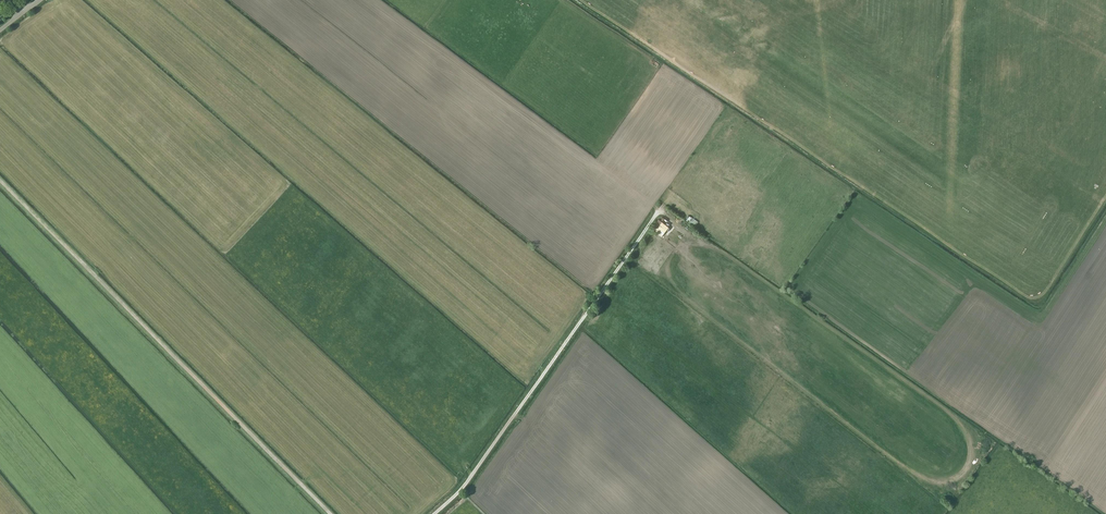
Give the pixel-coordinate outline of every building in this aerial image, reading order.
[(685,219),(686,220),(692,224),(694,226),(695,226),(698,222),(689,216),(688,215),(685,219)] [(658,220),(652,228),(655,231),(656,230),(659,226),(660,226),(666,231),(668,227),(659,220),(658,220)]
